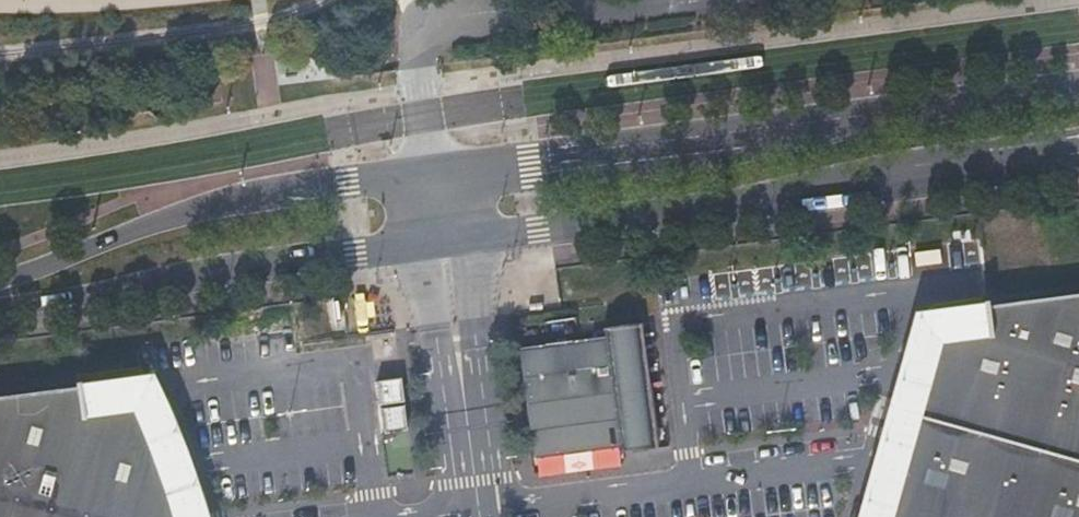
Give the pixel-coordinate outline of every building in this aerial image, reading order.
[(938,331),(915,413),(912,412),(907,431),(909,431),(901,460),(899,459),(891,487),(893,487),(885,516),(1078,516),(1078,296),(985,308),(984,303),(979,304),(980,312),(959,315),(959,312),(957,312),(951,313),(944,316),(940,320),(936,326),(935,330),(938,331)] [(516,352),(532,458),(533,457),(533,459),(619,447),(619,453),(618,454),(618,456),(621,456),(621,454),(654,450),(654,451),(656,451),(656,448),(655,449),(638,328),(640,328),(639,325),(636,326),(637,327),(604,332),(604,330),(601,331),(602,333),(603,333),(604,339),(518,351),(518,352),(516,352)] [(399,382),(375,385),(379,409),(403,406),(399,382)] [(167,495),(158,469),(147,441),(135,416),(138,415),(136,410),(132,402),(129,397),(126,394),(121,391),(113,388),(99,388),(99,391),(78,394),(77,386),(72,387),(73,391),(0,401),(0,516),(174,516),(167,495)]
